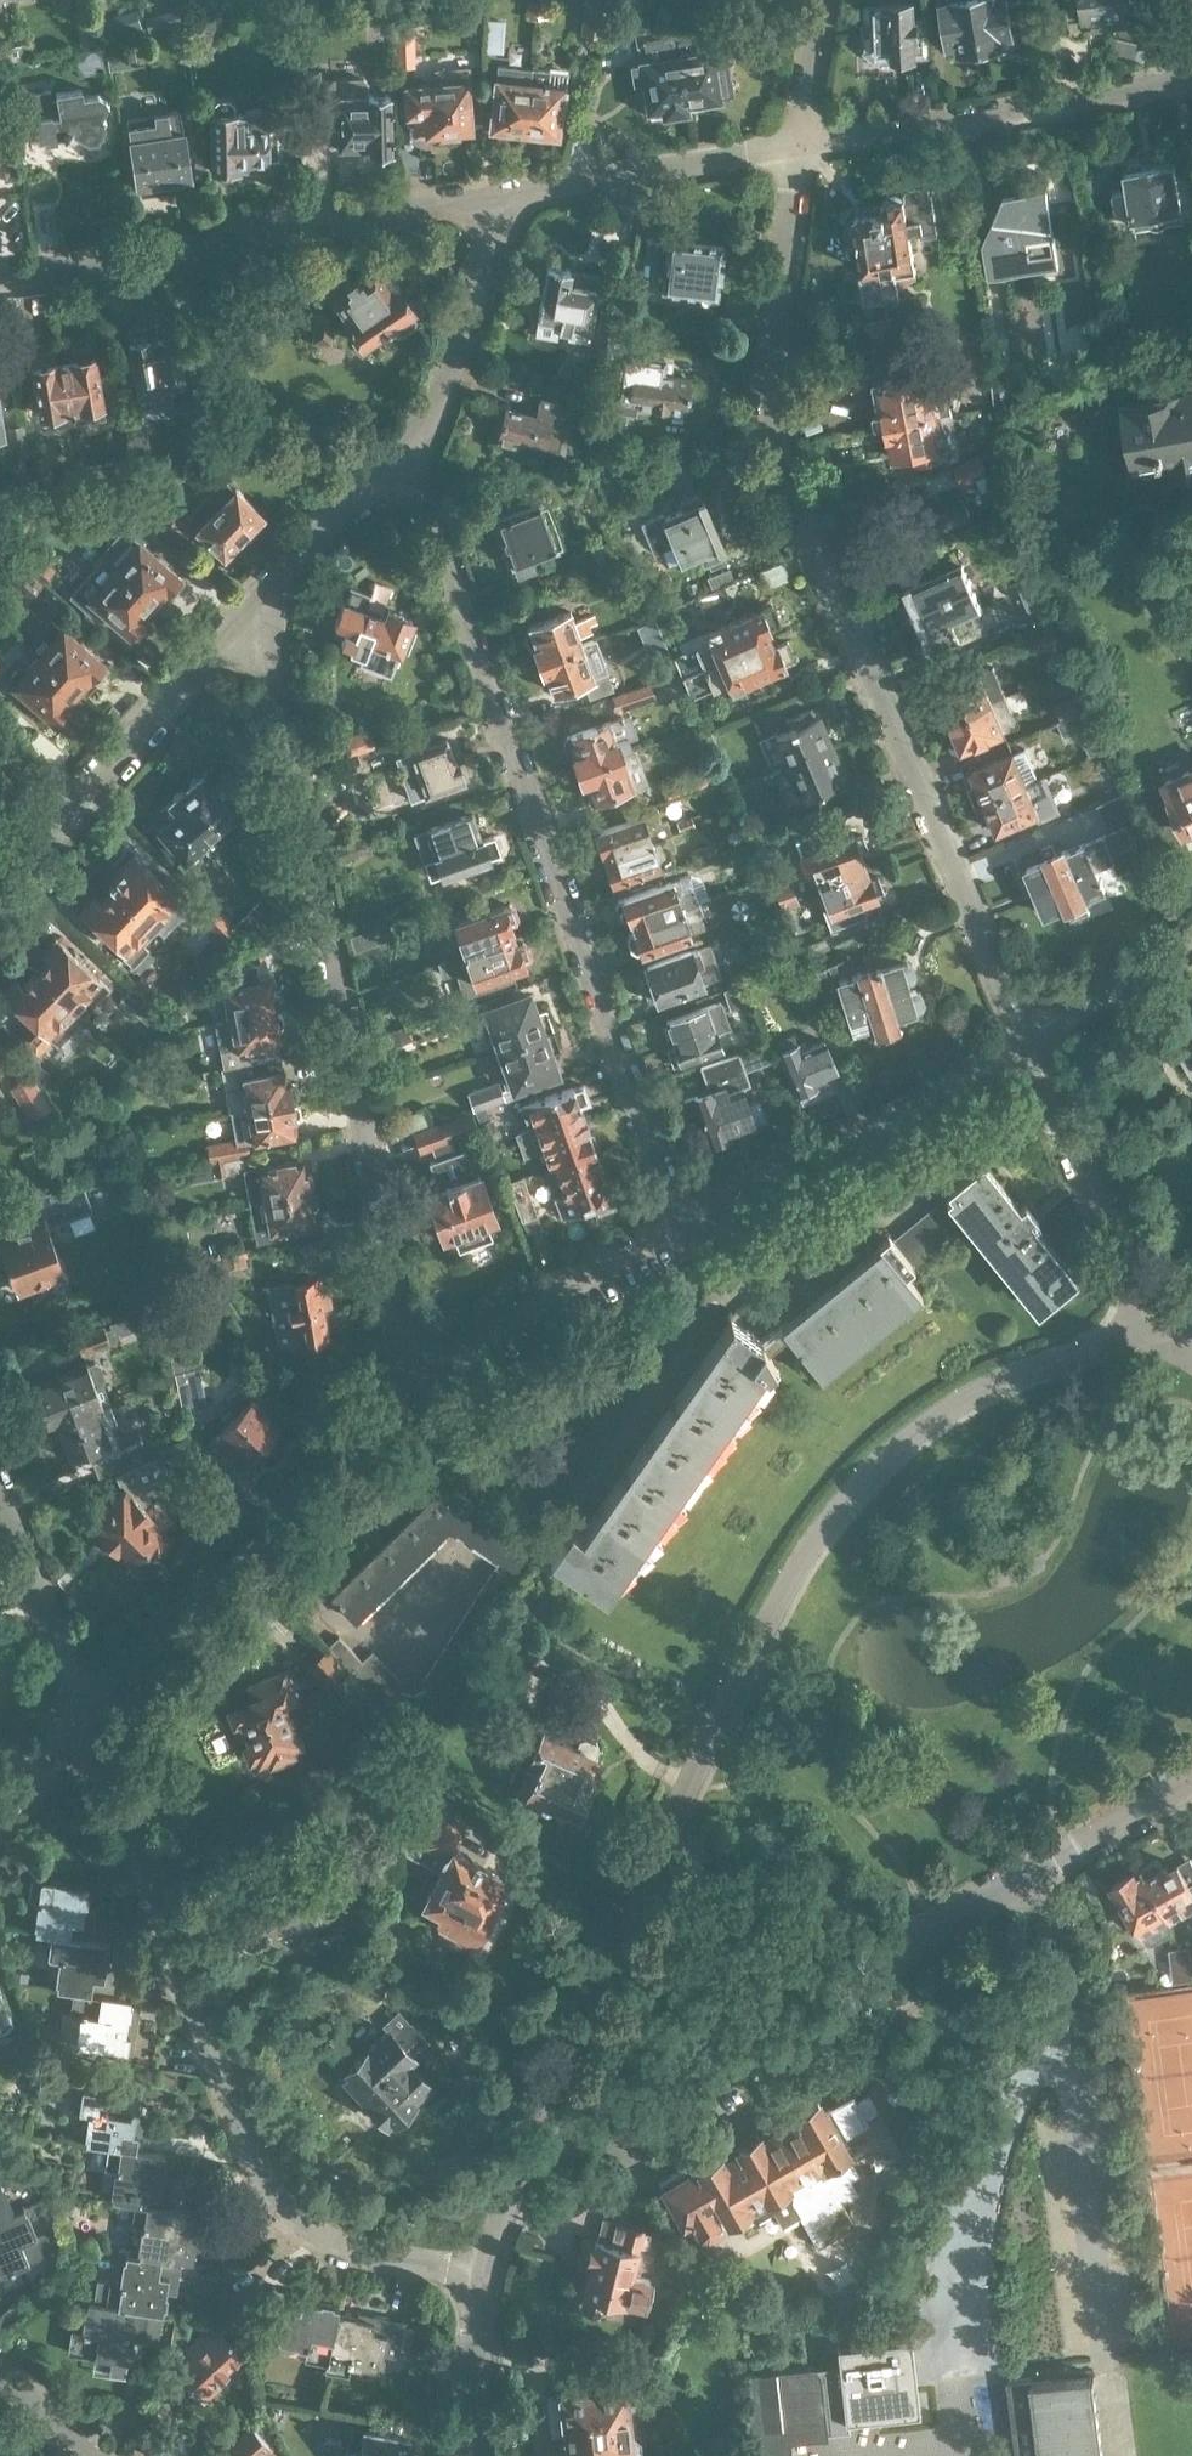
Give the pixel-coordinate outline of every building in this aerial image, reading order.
[(218,11),(217,0),(200,0),(200,12),(218,11)] [(385,17),(385,0),(369,0),(369,17),(385,17)] [(537,0),(528,0),(527,15),(535,15),(537,0)] [(548,0),(537,0),(535,15),(547,16),(548,0)] [(605,35),(607,19),(612,20),(614,0),(585,0),(581,34),(604,37),(605,35)] [(948,48),(947,48),(948,53),(951,55),(958,54),(957,53),(981,49),(973,0),(940,0),(948,48)] [(1017,44),(1009,0),(973,0),(981,49),(1004,45),(1004,46),(1017,44)] [(1070,32),(1071,35),(1074,37),(1078,39),(1083,37),(1086,34),(1086,32),(1087,29),(1106,26),(1107,33),(1111,33),(1106,0),(1066,0),(1070,32)] [(1148,0),(1106,0),(1111,33),(1115,32),(1114,25),(1134,23),(1135,31),(1152,29),(1148,0)] [(914,22),(913,2),(892,3),(892,5),(865,6),(866,23),(862,23),(863,35),(866,34),(866,49),(864,52),(875,61),(877,59),(893,58),(900,64),(910,63),(915,58),(915,57),(931,56),(928,31),(924,31),(923,21),(914,22)] [(135,11),(121,15),(126,31),(140,28),(135,11)] [(394,32),(407,32),(407,15),(394,18),(394,32)] [(485,17),(484,51),(503,52),(505,18),(485,17)] [(297,31),(317,30),(317,19),(296,20),(297,31)] [(704,52),(702,39),(703,39),(701,23),(672,27),(672,30),(677,58),(679,57),(686,104),(720,98),(720,96),(731,94),(723,49),(704,52)] [(677,58),(672,30),(636,36),(638,51),(640,51),(642,63),(633,64),(636,81),(646,80),(651,116),(688,111),(686,104),(679,57),(677,58)] [(397,70),(416,69),(415,33),(396,33),(397,70)] [(12,76),(28,73),(26,58),(19,59),(8,60),(5,61),(9,84),(13,83),(12,76)] [(523,129),(530,67),(497,63),(490,130),(505,131),(505,127),(523,129)] [(530,67),(523,129),(556,132),(559,107),(564,103),(566,85),(567,71),(550,69),(550,68),(539,67),(539,68),(530,67)] [(300,96),(319,96),(319,69),(299,69),(300,96)] [(389,147),(388,91),(368,91),(368,81),(363,77),(333,77),(328,82),(328,94),(333,98),(338,98),(339,110),(335,110),(335,123),(328,123),(326,126),(326,138),(330,142),(339,142),(339,144),(360,144),(360,146),(368,146),(368,147),(389,147)] [(468,101),(479,100),(477,80),(406,86),(408,110),(415,110),(417,130),(437,128),(438,138),(458,136),(457,126),(467,126),(466,117),(469,117),(468,101)] [(97,120),(107,105),(105,97),(97,93),(82,95),(80,87),(55,90),(57,104),(52,105),(50,88),(28,92),(32,118),(34,117),(37,137),(43,136),(43,140),(54,138),(54,133),(56,133),(63,140),(70,139),(75,133),(87,140),(95,139),(103,125),(97,120)] [(232,112),(232,105),(227,100),(216,100),(211,105),(211,113),(212,167),(214,167),(221,171),(232,171),(237,166),(237,163),(266,162),(266,159),(280,159),(279,118),(263,118),(263,108),(243,108),(243,112),(232,112)] [(186,176),(189,175),(181,129),(170,131),(166,110),(150,112),(151,121),(127,125),(136,185),(139,185),(141,194),(187,186),(186,176)] [(1175,163),(1125,172),(1128,191),(1114,193),(1118,219),(1133,216),(1134,228),(1191,218),(1191,177),(1177,179),(1175,163)] [(906,198),(904,199),(899,194),(892,193),(885,197),(884,199),(897,280),(900,280),(901,284),(913,282),(912,278),(917,277),(910,231),(920,230),(921,235),(938,233),(932,194),(930,194),(930,189),(924,185),(908,187),(905,191),(906,198)] [(952,187),(956,211),(967,209),(963,186),(952,187)] [(1005,193),(984,242),(989,277),(1059,268),(1047,187),(1005,193)] [(855,216),(855,217),(849,218),(845,224),(847,234),(852,237),(858,236),(866,286),(882,283),(885,305),(901,303),(900,296),(897,280),(884,199),(882,202),(873,203),(875,213),(855,216)] [(664,263),(661,287),(661,290),(716,295),(718,278),(720,278),(722,263),(720,263),(722,245),(667,238),(664,263)] [(590,325),(597,287),(595,286),(597,274),(548,264),(543,293),(538,293),(532,297),(530,307),(535,314),(539,315),(536,333),(556,336),(558,326),(568,328),(567,333),(586,337),(588,325),(590,325)] [(414,320),(409,310),(411,308),(397,288),(391,293),(373,267),(357,278),(356,277),(351,281),(343,270),(324,283),(351,321),(347,324),(361,344),(389,324),(395,333),(401,334),(414,325),(414,320)] [(904,329),(908,346),(930,347),(921,292),(900,296),(901,303),(904,329)] [(614,339),(619,311),(602,307),(596,337),(614,339)] [(332,342),(333,328),(324,315),(313,314),(311,341),(332,342)] [(908,346),(904,329),(893,331),(891,319),(864,323),(867,344),(908,346)] [(129,342),(128,342),(137,404),(138,404),(139,408),(155,406),(154,402),(200,395),(194,355),(180,357),(177,334),(149,338),(147,327),(127,330),(129,342)] [(614,339),(596,337),(594,350),(611,352),(614,339)] [(92,356),(90,343),(71,347),(73,358),(63,359),(74,423),(105,418),(95,355),(92,356)] [(74,423),(63,359),(54,361),(52,350),(32,353),(34,365),(32,365),(40,414),(55,411),(58,426),(74,423)] [(983,373),(985,354),(955,351),(954,370),(983,373)] [(686,409),(691,377),(652,371),(654,356),(627,352),(619,411),(640,414),(641,403),(651,404),(651,407),(667,409),(668,406),(686,409)] [(925,389),(922,372),(902,376),(904,387),(882,391),(886,412),(885,412),(887,425),(941,415),(939,405),(960,400),(957,382),(925,389)] [(1191,468),(1191,392),(1175,396),(1175,397),(1127,407),(1141,478),(1191,468)] [(565,450),(572,424),(563,421),(567,405),(538,398),(534,414),(503,406),(494,443),(518,448),(520,439),(545,445),(544,450),(562,455),(563,449),(565,450)] [(137,412),(124,414),(132,465),(145,463),(144,455),(150,454),(145,423),(139,424),(137,412)] [(943,426),(941,415),(887,425),(889,438),(891,437),(895,458),(917,454),(919,465),(960,457),(954,423),(943,426)] [(615,450),(601,452),(603,465),(617,463),(615,450)] [(962,483),(987,472),(980,455),(955,466),(962,483)] [(67,483),(83,481),(81,468),(65,470),(67,483)] [(223,554),(262,513),(233,486),(236,484),(221,472),(183,511),(198,525),(195,528),(223,554)] [(662,511),(639,521),(652,552),(663,547),(670,564),(681,560),(682,562),(700,554),(704,563),(724,554),(720,546),(722,545),(702,498),(699,499),(696,492),(679,499),(682,506),(663,514),(662,511)] [(935,514),(943,533),(976,518),(967,500),(935,514)] [(532,558),(558,549),(541,501),(495,518),(502,538),(500,538),(503,547),(505,546),(512,566),(515,565),(518,574),(536,568),(532,558)] [(182,540),(195,528),(185,518),(178,511),(165,524),(182,540)] [(917,544),(940,534),(932,515),(909,526),(917,544)] [(114,569),(151,602),(165,586),(173,593),(184,581),(139,541),(114,569)] [(103,560),(73,595),(99,618),(104,611),(134,637),(145,625),(138,618),(151,602),(114,569),(103,560)] [(727,565),(705,574),(709,585),(732,576),(727,565)] [(935,652),(960,641),(953,623),(966,617),(965,615),(978,609),(959,566),(907,589),(935,652)] [(1021,613),(1042,604),(1029,575),(1009,584),(1012,592),(1005,595),(1013,613),(1020,610),(1021,613)] [(693,579),(684,582),(688,593),(697,590),(693,579)] [(363,607),(368,595),(351,588),(345,601),(342,600),(333,623),(342,627),(339,634),(349,638),(347,643),(362,650),(358,658),(384,669),(389,671),(391,666),(399,647),(403,649),(407,646),(411,635),(410,629),(406,627),(410,617),(387,607),(383,616),(363,607)] [(680,674),(770,636),(767,627),(779,622),(771,603),(758,609),(757,606),(705,628),(708,635),(692,642),(693,644),(671,653),(680,674)] [(539,658),(582,643),(579,634),(591,630),(588,624),(597,621),(595,614),(574,621),(570,610),(528,625),(525,632),(529,644),(535,645),(539,658)] [(76,689),(90,674),(97,680),(109,667),(52,617),(28,645),(39,654),(38,655),(76,689)] [(1030,657),(1058,645),(1052,628),(1023,640),(1030,657)] [(770,636),(680,674),(689,694),(710,685),(711,687),(728,680),(731,687),(782,665),(781,662),(794,657),(786,638),(774,644),(770,636)] [(582,643),(539,658),(543,671),(540,676),(543,687),(549,689),(592,673),(589,663),(601,659),(596,644),(584,649),(582,643)] [(76,689),(38,655),(25,670),(20,665),(8,679),(13,683),(13,684),(59,724),(70,711),(63,705),(76,689)] [(951,719),(1007,695),(995,666),(982,672),(981,671),(933,692),(931,697),(934,703),(938,705),(944,703),(951,719)] [(596,681),(584,685),(589,697),(600,694),(596,681)] [(630,708),(657,699),(650,682),(612,695),(618,712),(630,708)] [(1007,695),(951,719),(958,736),(953,738),(951,743),(953,749),(958,751),(1007,731),(1006,729),(1019,724),(1007,695)] [(631,745),(629,740),(627,733),(638,730),(630,708),(618,712),(607,716),(609,719),(567,734),(563,742),(567,753),(573,755),(577,768),(637,747),(635,744),(631,745)] [(1088,756),(1098,752),(1081,711),(1061,720),(1058,721),(1065,736),(1078,731),(1088,756)] [(773,735),(786,766),(832,746),(819,715),(773,735)] [(334,762),(351,756),(357,754),(376,747),(369,729),(323,745),(329,763),(334,762)] [(463,782),(457,764),(456,761),(454,761),(446,738),(409,750),(410,751),(400,755),(407,775),(417,772),(424,795),(463,782)] [(832,746),(777,769),(791,801),(806,794),(805,793),(845,776),(832,746)] [(637,747),(577,768),(582,781),(578,786),(582,797),(589,800),(648,779),(637,747)] [(977,805),(1028,783),(1021,765),(1033,759),(1028,748),(1015,753),(1015,752),(973,770),(978,783),(969,787),(977,805)] [(357,754),(351,756),(334,762),(338,775),(361,767),(357,754)] [(220,774),(213,765),(198,777),(194,775),(190,780),(188,785),(185,788),(218,827),(222,831),(238,817),(238,814),(236,812),(238,810),(239,811),(255,798),(229,767),(220,774)] [(675,794),(710,782),(704,766),(661,780),(666,797),(675,794)] [(1165,781),(1188,832),(1191,830),(1191,832),(1191,770),(1165,781)] [(1029,785),(1028,783),(977,805),(985,823),(994,819),(999,832),(1036,816),(1038,821),(1056,814),(1053,807),(1048,795),(1047,790),(1043,786),(1037,783),(1029,785)] [(218,827),(185,788),(182,790),(178,789),(173,793),(173,798),(159,810),(167,820),(159,827),(185,857),(201,843),(200,842),(218,827)] [(1131,793),(1098,807),(1106,827),(1140,813),(1131,793)] [(656,809),(646,812),(595,830),(603,855),(665,834),(670,833),(665,819),(660,821),(656,809)] [(424,829),(413,833),(419,851),(430,848),(439,875),(489,859),(488,856),(499,852),(493,834),(481,838),(480,836),(479,836),(471,813),(424,828),(424,829)] [(678,820),(681,828),(696,824),(693,815),(678,820)] [(837,821),(793,837),(806,873),(812,870),(817,882),(863,865),(858,852),(868,849),(862,833),(853,836),(851,833),(843,836),(837,821)] [(1047,860),(1028,867),(1049,916),(1068,908),(1068,909),(1069,909),(1073,919),(1092,911),(1088,901),(1089,901),(1089,899),(1107,891),(1103,881),(1105,880),(1104,878),(1102,879),(1098,869),(1101,868),(1114,863),(1118,875),(1144,865),(1135,845),(1128,827),(1087,844),(1087,843),(1068,851),(1066,851),(1066,850),(1057,854),(1054,846),(1045,850),(1049,857),(1047,858),(1047,860)] [(612,881),(658,865),(672,860),(669,849),(674,847),(671,841),(681,837),(679,830),(670,833),(665,834),(603,855),(612,881)] [(696,860),(718,852),(717,850),(714,851),(710,841),(692,848),(696,860)] [(128,872),(113,887),(157,930),(157,929),(163,934),(195,901),(170,877),(164,884),(132,854),(121,866),(128,872)] [(863,865),(817,882),(821,893),(818,894),(830,927),(866,914),(860,901),(874,896),(873,892),(882,889),(877,874),(868,877),(863,865)] [(618,898),(615,905),(618,913),(618,915),(625,918),(626,918),(630,917),(632,923),(698,900),(688,872),(671,878),(622,895),(622,897),(618,898)] [(778,895),(793,890),(789,878),(774,884),(778,895)] [(157,930),(113,887),(99,902),(93,896),(81,908),(126,951),(123,955),(134,966),(150,949),(144,943),(157,930)] [(793,890),(778,895),(782,907),(797,902),(793,890)] [(629,931),(626,938),(629,946),(630,948),(637,951),(638,951),(641,950),(642,951),(690,934),(689,931),(706,925),(702,913),(716,908),(712,896),(698,900),(632,923),(634,929),(631,930),(629,931)] [(217,905),(203,919),(228,943),(241,929),(217,905)] [(452,913),(433,920),(446,958),(464,952),(513,935),(510,926),(516,924),(519,918),(516,909),(509,905),(503,907),(502,905),(455,921),(452,913)] [(251,906),(237,920),(250,932),(246,937),(252,943),(263,931),(266,941),(295,935),(292,920),(270,924),(251,906)] [(446,958),(437,961),(442,975),(456,971),(466,999),(516,981),(512,968),(524,964),(523,962),(529,959),(532,953),(529,944),(523,941),(516,943),(513,935),(464,952),(446,958)] [(78,1010),(79,1011),(82,1014),(108,987),(54,936),(43,948),(50,955),(36,969),(78,1010)] [(709,942),(697,946),(646,964),(650,974),(646,976),(642,982),(647,994),(651,996),(657,994),(657,996),(720,974),(709,942)] [(253,963),(266,959),(262,943),(249,947),(253,963)] [(803,959),(816,989),(819,997),(831,992),(825,976),(846,966),(837,944),(803,959)] [(900,961),(895,944),(862,954),(866,967),(855,971),(856,973),(837,979),(852,1028),(871,1022),(874,1030),(885,1035),(892,1033),(896,1024),(894,1015),(920,1007),(923,1000),(921,991),(914,988),(909,990),(905,978),(912,976),(915,972),(912,963),(906,959),(900,961)] [(816,989),(803,959),(795,961),(801,978),(796,980),(802,995),(816,989)] [(227,970),(219,983),(226,1018),(231,1017),(274,1008),(274,1006),(278,1005),(280,1002),(279,995),(276,992),(271,993),(268,977),(254,979),(251,965),(227,970)] [(742,982),(742,983),(752,980),(747,965),(727,973),(731,985),(742,982)] [(14,978),(3,990),(31,1018),(18,1032),(40,1052),(79,1011),(78,1010),(36,969),(21,984),(14,978)] [(146,998),(156,988),(143,975),(133,986),(146,998)] [(528,993),(501,1003),(497,994),(468,1004),(471,1013),(470,1013),(477,1033),(488,1029),(495,1048),(552,1028),(545,1007),(534,1011),(528,993)] [(814,1030),(829,1024),(817,996),(802,1002),(814,1030)] [(707,1005),(666,1019),(675,1044),(673,1044),(673,1045),(667,1048),(673,1064),(679,1062),(680,1064),(722,1049),(716,1031),(730,1026),(721,1001),(707,1005)] [(274,1008),(231,1017),(231,1019),(217,1022),(220,1040),(225,1065),(279,1055),(276,1041),(280,1040),(277,1024),(281,1022),(283,1019),(282,1012),(279,1010),(275,1010),(274,1008)] [(405,1020),(387,1027),(393,1045),(411,1038),(405,1020)] [(559,1049),(552,1028),(495,1048),(502,1069),(499,1070),(506,1088),(555,1070),(549,1052),(559,1049)] [(1184,1044),(1189,1054),(1185,1057),(1191,1069),(1191,1039),(1184,1044)] [(814,1079),(836,1070),(823,1040),(807,1047),(805,1042),(798,1045),(797,1042),(778,1050),(796,1092),(798,1091),(802,1101),(818,1094),(814,1085),(816,1084),(814,1079)] [(708,1088),(692,1094),(708,1143),(729,1135),(728,1133),(753,1124),(752,1122),(764,1118),(757,1101),(747,1105),(740,1087),(748,1084),(738,1053),(701,1065),(708,1088)] [(225,1065),(221,1066),(226,1088),(224,1088),(228,1111),(231,1111),(236,1110),(245,1108),(291,1100),(291,1097),(295,1095),(297,1092),(296,1085),(293,1082),(288,1083),(285,1068),(281,1069),(279,1055),(239,1063),(225,1065)] [(31,1074),(11,1086),(30,1118),(50,1106),(31,1074)] [(475,1107),(504,1096),(499,1081),(469,1091),(475,1107)] [(572,1085),(527,1101),(533,1120),(528,1130),(518,1133),(520,1142),(585,1118),(580,1105),(590,1102),(583,1083),(573,1087),(572,1085)] [(236,1110),(231,1111),(236,1141),(247,1139),(247,1141),(252,1140),(297,1131),(295,1118),(299,1116),(301,1113),(300,1106),(297,1104),(292,1105),(291,1100),(245,1108),(236,1110)] [(447,1141),(458,1137),(480,1129),(474,1110),(440,1123),(447,1141)] [(590,1134),(585,1118),(520,1142),(525,1156),(543,1148),(550,1167),(596,1150),(595,1147),(597,1147),(596,1146),(597,1145),(597,1143),(597,1141),(596,1139),(596,1138),(595,1136),(593,1135),(592,1134),(592,1133),(590,1134)] [(433,1146),(447,1141),(440,1123),(415,1132),(421,1150),(433,1146)] [(494,1131),(484,1135),(489,1150),(506,1143),(503,1135),(494,1131)] [(426,1192),(443,1236),(453,1232),(458,1248),(492,1236),(486,1220),(496,1216),(489,1196),(487,1197),(479,1173),(474,1174),(465,1148),(462,1149),(458,1137),(447,1141),(433,1146),(437,1158),(430,1161),(439,1187),(426,1192)] [(210,1162),(249,1155),(247,1141),(247,1139),(208,1145),(210,1162)] [(596,1150),(550,1167),(537,1171),(542,1183),(555,1179),(554,1176),(558,1174),(565,1194),(556,1197),(562,1214),(593,1204),(596,1212),(615,1205),(612,1197),(613,1196),(596,1150)] [(249,1155),(210,1162),(213,1162),(215,1175),(243,1171),(252,1169),(249,1155)] [(252,1169),(243,1171),(249,1204),(263,1201),(309,1192),(308,1189),(311,1187),(313,1183),(312,1176),(309,1174),(305,1173),(302,1159),(257,1168),(252,1169)] [(1018,1205),(983,1163),(892,1239),(887,1233),(876,1242),(881,1249),(783,1330),(819,1374),(920,1293),(903,1272),(969,1218),(1037,1298),(1072,1269),(1032,1221),(1037,1217),(1023,1200),(1018,1205)] [(523,1217),(537,1212),(523,1176),(510,1181),(523,1217)] [(0,1237),(0,1245),(16,1288),(47,1276),(48,1281),(62,1276),(60,1271),(63,1270),(46,1224),(91,1208),(80,1179),(19,1201),(28,1227),(0,1237)] [(263,1201),(249,1204),(256,1242),(288,1236),(286,1228),(315,1223),(312,1208),(315,1207),(316,1205),(315,1198),(313,1196),(309,1196),(309,1192),(263,1201)] [(230,1253),(244,1251),(241,1236),(227,1239),(230,1253)] [(317,1237),(287,1243),(291,1271),(320,1267),(317,1237)] [(244,1251),(230,1253),(233,1268),(247,1266),(244,1251)] [(315,1278),(270,1286),(268,1286),(278,1343),(326,1335),(321,1307),(331,1305),(326,1279),(316,1281),(315,1278)] [(582,1586),(587,1579),(601,1589),(649,1544),(644,1539),(673,1510),(668,1505),(698,1475),(693,1470),(722,1441),(717,1436),(747,1406),(741,1401),(771,1371),(765,1365),(773,1357),(758,1336),(730,1317),(719,1333),(725,1337),(587,1534),(570,1522),(544,1559),(582,1586)] [(83,1355),(111,1343),(103,1325),(74,1336),(83,1355)] [(199,1402),(197,1392),(192,1369),(190,1370),(177,1355),(171,1356),(182,1406),(199,1402)] [(40,1404),(47,1423),(109,1400),(102,1380),(104,1376),(99,1363),(95,1362),(87,1364),(32,1385),(33,1386),(28,1388),(26,1392),(30,1404),(35,1406),(40,1404)] [(212,1413),(203,1422),(201,1423),(202,1428),(243,1471),(251,1472),(257,1465),(258,1459),(251,1452),(279,1425),(243,1387),(237,1387),(227,1398),(227,1402),(217,1412),(212,1413)] [(103,1406),(102,1403),(47,1423),(47,1425),(55,1422),(68,1457),(78,1453),(83,1464),(92,1460),(98,1474),(142,1458),(136,1443),(119,1450),(110,1425),(115,1422),(108,1404),(103,1406)] [(161,1527),(171,1517),(154,1500),(146,1507),(142,1503),(146,1500),(140,1486),(168,1475),(160,1455),(116,1473),(118,1481),(124,1487),(104,1506),(95,1496),(83,1508),(82,1515),(89,1522),(87,1523),(126,1561),(148,1540),(156,1549),(169,1535),(161,1527)] [(500,1559),(515,1569),(534,1539),(456,1490),(454,1492),(446,1483),(332,1596),(355,1620),(451,1527),(500,1559)] [(493,1571),(518,1588),(526,1576),(515,1569),(500,1559),(493,1571)] [(485,1584),(510,1599),(518,1588),(493,1571),(485,1584)] [(477,1596),(502,1612),(510,1599),(485,1584),(477,1596)] [(469,1609),(494,1624),(502,1612),(477,1596),(469,1609)] [(486,1637),(494,1624),(469,1609),(462,1621),(486,1637)] [(454,1633),(478,1648),(486,1637),(462,1621),(454,1633)] [(486,1668),(522,1689),(543,1653),(507,1632),(486,1668)] [(447,1644),(471,1660),(478,1648),(454,1633),(447,1644)] [(352,1670),(363,1660),(340,1635),(328,1646),(352,1670)] [(463,1672),(471,1660),(447,1644),(439,1657),(463,1672)] [(346,1666),(326,1645),(304,1665),(325,1686),(346,1666)] [(372,1651),(363,1660),(352,1670),(363,1682),(383,1662),(372,1651)] [(455,1685),(463,1672),(439,1657),(431,1669),(455,1685)] [(383,1662),(363,1682),(373,1693),(393,1673),(383,1662)] [(292,1745),(301,1741),(286,1705),(298,1700),(285,1668),(256,1681),(261,1693),(229,1708),(249,1758),(256,1755),(258,1759),(268,1755),(270,1760),(294,1750),(292,1745)] [(444,1701),(455,1685),(431,1669),(423,1681),(427,1690),(444,1701)] [(393,1673),(373,1693),(374,1694),(386,1707),(401,1693),(403,1683),(393,1673)] [(413,1696),(414,1728),(428,1727),(444,1701),(427,1690),(413,1696)] [(414,1728),(413,1696),(401,1693),(386,1707),(397,1719),(406,1728),(414,1728)] [(386,1707),(374,1694),(356,1711),(379,1736),(397,1719),(386,1707)] [(593,1755),(598,1745),(596,1740),(585,1735),(578,1738),(575,1746),(540,1731),(537,1738),(529,1734),(508,1780),(574,1810),(575,1807),(583,1805),(587,1795),(583,1789),(585,1785),(583,1784),(596,1756),(593,1755)] [(473,1942),(508,1879),(454,1848),(465,1827),(430,1809),(440,1789),(417,1768),(395,1842),(443,1868),(423,1905),(440,1914),(438,1918),(441,1924),(473,1942)] [(1141,1867),(1170,1916),(1191,1903),(1191,1859),(1191,1857),(1170,1869),(1167,1864),(1163,1867),(1160,1861),(1154,1859),(1141,1867)] [(1173,1931),(1170,1916),(1141,1867),(1113,1883),(1126,1904),(1118,1908),(1117,1913),(1124,1925),(1128,1926),(1136,1922),(1137,1923),(1138,1923),(1148,1941),(1153,1942),(1173,1931)] [(90,1941),(91,1939),(93,1923),(83,1921),(88,1885),(31,1877),(28,1900),(39,1902),(35,1932),(52,1935),(90,1941)] [(90,1941),(52,1935),(49,1956),(59,1958),(55,1988),(73,1990),(74,1989),(111,1995),(112,1995),(114,1980),(103,1978),(109,1942),(91,1939),(90,1941)] [(1189,1945),(1169,1947),(1173,1979),(1191,1977),(1191,1964),(1189,1945)] [(74,1989),(73,1990),(70,2012),(82,2013),(76,2057),(99,2060),(101,2047),(133,2052),(136,2035),(125,2034),(131,1998),(112,1995),(111,1995),(74,1989)] [(12,2020),(0,1990),(0,2025),(12,2020)] [(419,2065),(419,2056),(415,2052),(427,2042),(398,2010),(390,2018),(395,2024),(348,2066),(374,2096),(369,2101),(386,2120),(411,2097),(406,2092),(423,2077),(415,2068),(419,2065)] [(908,2101),(912,2085),(906,2074),(891,2070),(879,2077),(875,2092),(868,2092),(855,2099),(853,2096),(832,2108),(832,2106),(825,2110),(819,2100),(701,2166),(697,2158),(660,2178),(684,2221),(693,2216),(702,2233),(708,2234),(720,2227),(722,2220),(731,2215),(730,2213),(747,2203),(755,2217),(772,2207),(782,2226),(800,2216),(817,2247),(856,2224),(842,2201),(859,2191),(851,2177),(860,2172),(841,2139),(848,2135),(847,2133),(868,2121),(865,2116),(879,2108),(881,2104),(895,2108),(908,2101)] [(106,2146),(139,2150),(142,2134),(132,2132),(138,2096),(82,2087),(78,2110),(89,2112),(84,2142),(106,2146)] [(139,2150),(106,2146),(103,2166),(116,2168),(111,2199),(133,2202),(134,2201),(166,2206),(166,2205),(169,2190),(158,2188),(163,2154),(139,2150)] [(0,2159),(0,2215),(11,2210),(0,2184),(11,2180),(2,2158),(0,2159)] [(134,2201),(133,2202),(130,2223),(142,2225),(139,2242),(130,2240),(129,2251),(138,2252),(137,2253),(180,2260),(180,2261),(193,2263),(195,2247),(185,2245),(191,2209),(166,2205),(166,2206),(134,2201)] [(11,2210),(0,2215),(0,2272),(52,2251),(44,2229),(33,2234),(21,2206),(11,2210)] [(603,2218),(585,2287),(587,2288),(584,2301),(601,2305),(605,2292),(644,2303),(651,2277),(632,2272),(640,2243),(647,2245),(650,2232),(643,2230),(643,2228),(603,2218)] [(97,2279),(94,2302),(147,2309),(148,2311),(163,2313),(168,2277),(178,2278),(180,2260),(137,2253),(138,2252),(129,2251),(126,2250),(121,2281),(109,2279),(109,2281),(97,2279)] [(328,2363),(336,2315),(338,2308),(303,2300),(304,2294),(272,2288),(264,2323),(280,2327),(277,2341),(306,2347),(304,2358),(326,2362),(328,2363)] [(94,2302),(87,2301),(82,2331),(71,2329),(67,2352),(129,2361),(132,2339),(159,2344),(161,2332),(163,2313),(148,2311),(147,2309),(94,2302)] [(328,2363),(326,2362),(324,2370),(347,2374),(349,2364),(380,2370),(382,2355),(397,2358),(404,2322),(375,2316),(374,2322),(336,2315),(328,2363)] [(183,2347),(192,2356),(173,2374),(195,2397),(240,2354),(210,2322),(183,2347)] [(915,2338),(841,2344),(847,2418),(921,2412),(915,2338)] [(793,2455),(791,2440),(828,2436),(820,2375),(818,2370),(814,2367),(809,2366),(751,2371),(756,2407),(751,2427),(757,2428),(752,2446),(793,2455)] [(1094,2375),(1034,2383),(1033,2377),(1009,2380),(1018,2455),(1104,2455),(1094,2375)] [(624,2387),(561,2395),(564,2421),(566,2421),(570,2455),(565,2455),(617,2455),(617,2452),(638,2449),(643,2442),(642,2433),(635,2428),(629,2429),(624,2387)] [(406,2419),(373,2413),(370,2428),(352,2424),(347,2447),(348,2447),(346,2455),(404,2455),(408,2435),(404,2434),(406,2419)] [(224,2447),(232,2455),(276,2455),(278,2454),(249,2423),(226,2446),(224,2447)]
